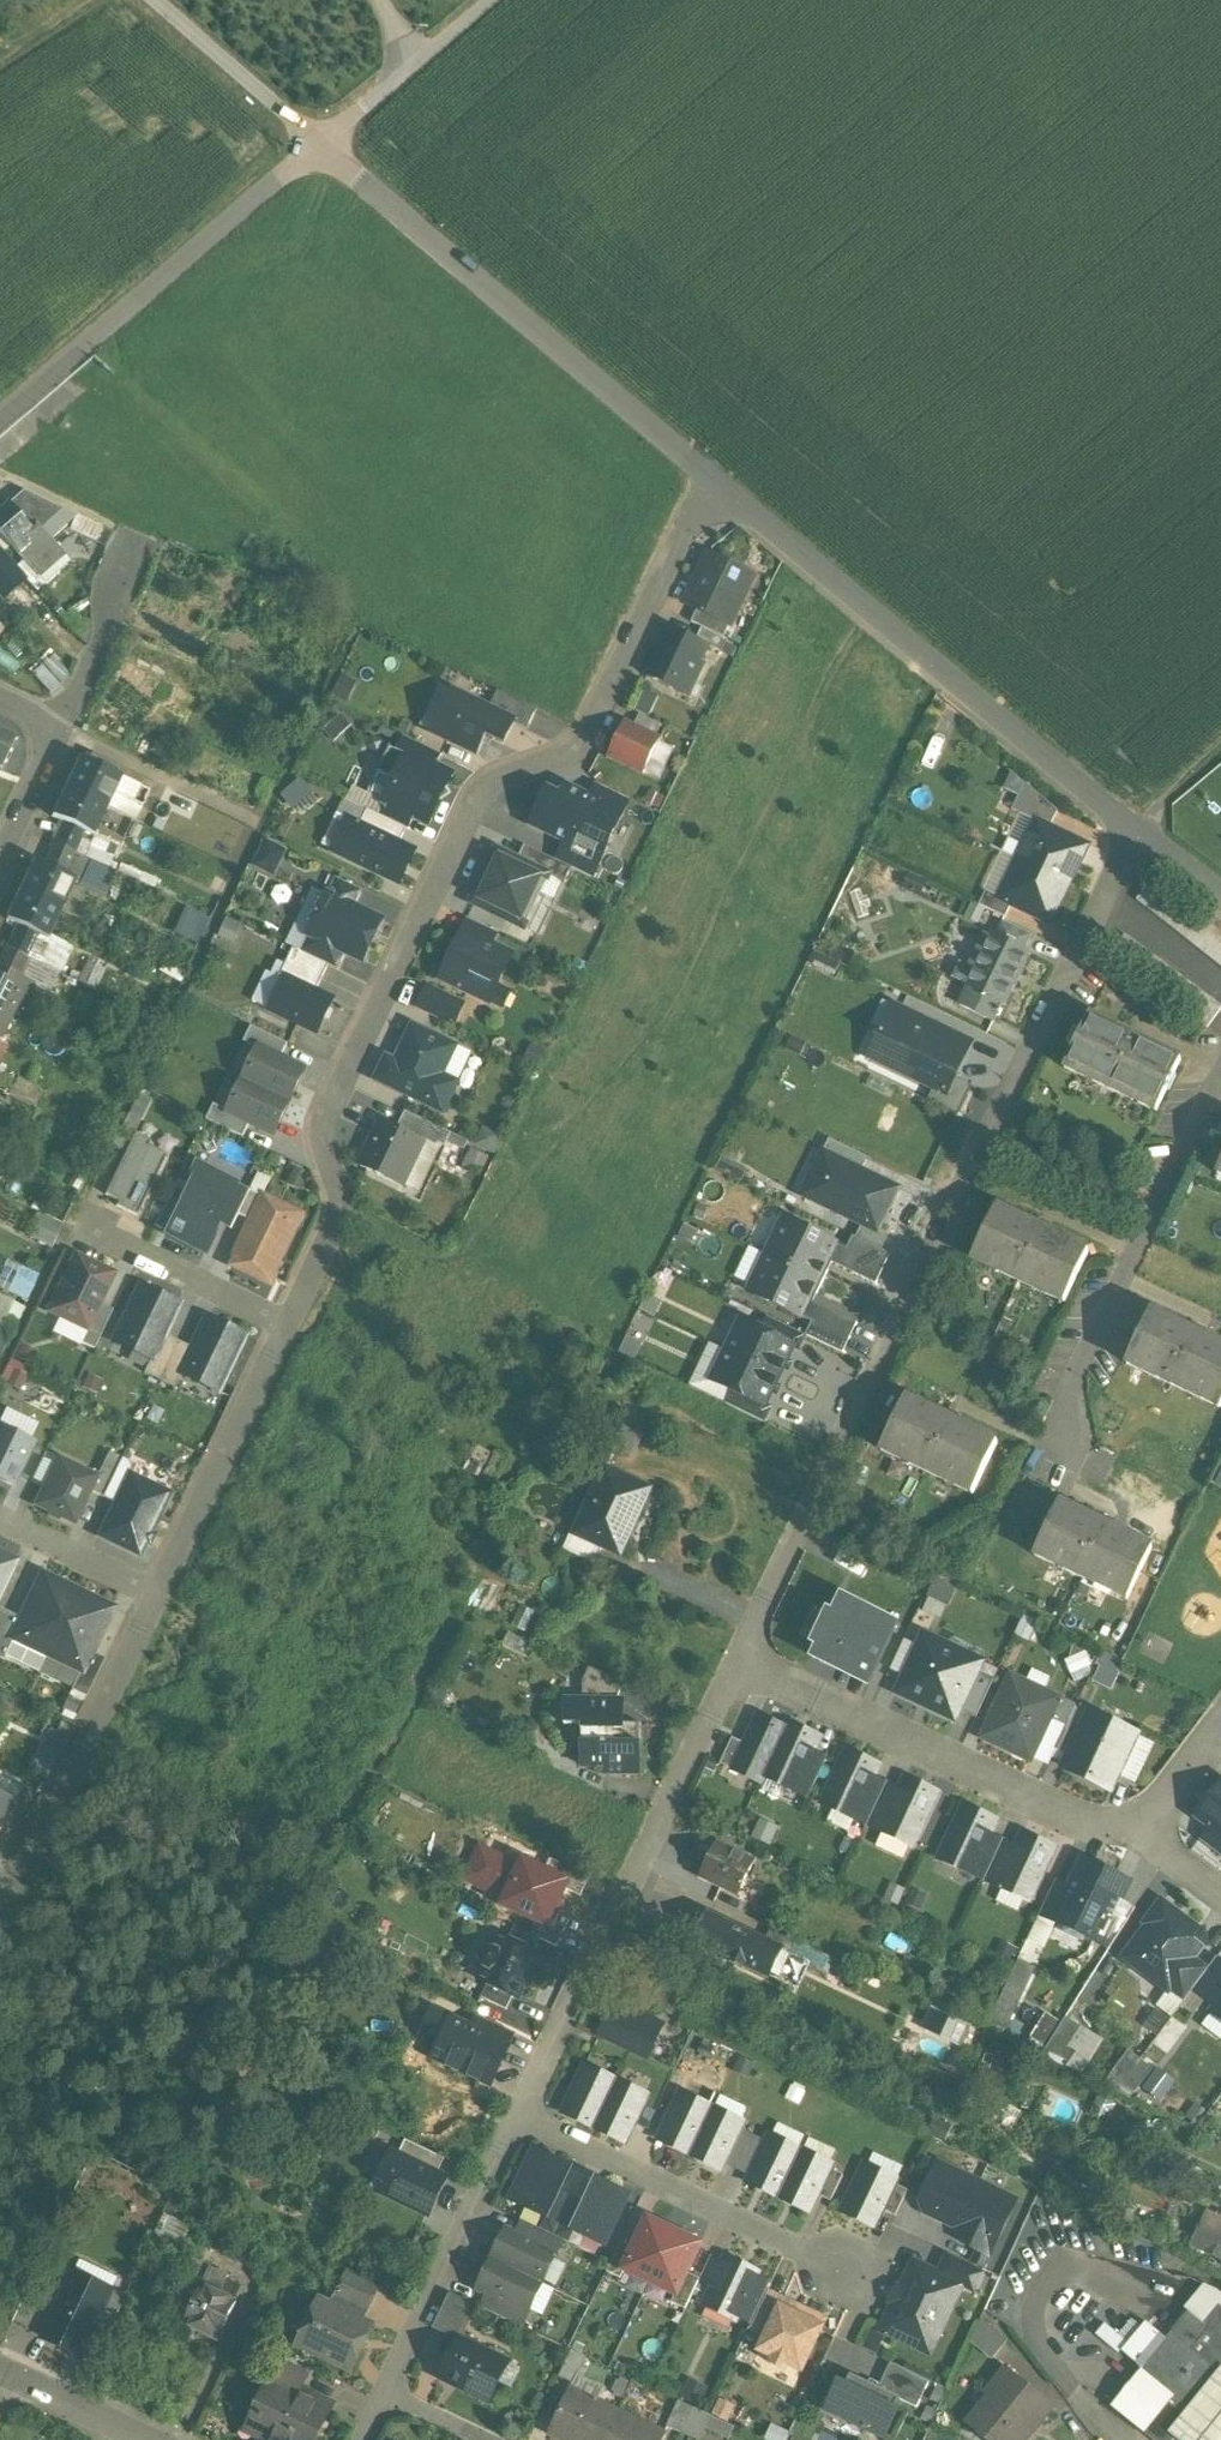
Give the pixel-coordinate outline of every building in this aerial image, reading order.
[(62,511),(23,492),(7,506),(28,530),(35,524),(41,531),(62,511)] [(7,506),(0,513),(0,535),(11,547),(20,539),(29,531),(28,530),(7,506)] [(62,511),(41,531),(49,540),(52,538),(75,517),(62,511)] [(41,531),(35,524),(28,530),(29,531),(20,539),(28,549),(19,557),(37,577),(64,552),(52,538),(49,540),(41,531)] [(20,539),(11,547),(19,557),(28,549),(20,539)] [(25,580),(1,554),(0,554),(0,602),(25,580)] [(753,577),(707,555),(684,603),(698,610),(730,626),(753,577)] [(730,626),(698,610),(691,623),(702,628),(724,639),(730,626)] [(724,639),(702,628),(696,641),(707,647),(722,654),(728,641),(724,639)] [(696,641),(670,629),(647,677),(684,695),(692,679),(696,681),(704,664),(700,662),(707,647),(696,641)] [(68,676),(52,657),(43,665),(59,683),(68,676)] [(49,693),(58,685),(41,666),(32,674),(49,693)] [(489,710),(453,692),(433,733),(476,754),(485,735),(504,744),(514,723),(514,722),(489,710)] [(537,710),(498,692),(489,710),(514,722),(514,723),(528,730),(537,710)] [(660,741),(625,724),(609,757),(644,774),(660,741)] [(0,733),(0,769),(0,770),(14,740),(0,733)] [(442,756),(403,738),(397,751),(396,752),(407,757),(408,756),(436,769),(442,756)] [(390,747),(378,772),(396,781),(407,757),(396,752),(397,751),(390,747)] [(436,769),(408,756),(407,757),(396,781),(385,803),(389,805),(415,818),(428,824),(451,776),(436,769)] [(120,779),(80,761),(66,789),(106,808),(112,795),(120,780),(120,779)] [(1019,794),(1012,807),(1037,821),(1049,827),(1059,808),(1013,768),(1005,786),(1019,794)] [(148,793),(120,780),(112,795),(141,808),(148,793)] [(558,783),(537,827),(569,841),(602,857),(623,812),(592,799),(558,783)] [(296,788),(285,797),(292,806),(303,797),(296,788)] [(597,788),(592,799),(623,812),(628,802),(597,788)] [(106,808),(66,789),(52,818),(84,833),(92,837),(106,808)] [(415,818),(389,805),(383,818),(386,820),(406,829),(409,831),(415,818)] [(361,824),(360,825),(379,835),(386,820),(383,818),(367,811),(361,824)] [(337,815),(322,846),(333,851),(348,821),(337,815)] [(358,824),(348,820),(333,851),(333,852),(400,884),(415,852),(379,835),(360,825),(361,824),(359,823),(358,824)] [(406,829),(386,820),(379,835),(399,844),(406,829)] [(1049,827),(1037,821),(1018,859),(1069,885),(1088,847),(1049,827)] [(84,833),(64,824),(54,845),(74,855),(84,833)] [(260,867),(281,874),(290,846),(269,839),(260,867)] [(602,857),(569,841),(558,863),(570,868),(592,879),(602,857)] [(74,855),(54,845),(43,867),(63,877),(74,855)] [(524,848),(519,860),(550,875),(564,881),(570,868),(558,863),(524,848)] [(519,860),(496,850),(470,907),(524,931),(550,875),(519,860)] [(1049,924),(1069,885),(1018,859),(998,898),(1013,905),(1049,924)] [(43,867),(35,864),(21,892),(60,911),(74,882),(63,877),(43,867)] [(363,891),(336,878),(327,896),(354,909),(363,891)] [(60,911),(21,892),(8,921),(38,936),(47,939),(60,911)] [(980,906),(1006,919),(1013,905),(998,898),(986,892),(980,906)] [(354,909),(327,896),(319,914),(317,913),(316,916),(317,917),(309,935),(346,953),(363,961),(381,922),(354,909)] [(186,905),(175,931),(202,943),(214,918),(186,905)] [(237,928),(226,923),(220,936),(231,942),(237,928)] [(1032,936),(1003,923),(996,938),(1025,952),(1032,936)] [(38,936),(18,926),(8,948),(28,958),(38,936)] [(512,956),(464,934),(444,977),(492,999),(512,956)] [(346,953),(309,935),(301,952),(300,952),(329,966),(338,970),(346,953)] [(990,935),(957,1005),(998,1024),(1031,955),(1025,952),(996,938),(990,935)] [(1124,936),(1108,956),(1206,1029),(1220,1008),(1220,1007),(1124,936)] [(8,948),(0,966),(0,971),(18,979),(28,958),(8,948)] [(329,966),(300,952),(301,952),(294,949),(280,978),(284,981),(285,978),(316,992),(329,966)] [(14,1014),(29,984),(18,979),(0,971),(0,1007),(14,1014)] [(316,992),(285,978),(284,981),(270,1010),(317,1033),(333,1001),(316,992)] [(421,1010),(456,1024),(465,1003),(430,989),(421,1010)] [(933,1089),(947,1096),(956,1077),(975,1036),(894,999),(866,1059),(933,1089)] [(0,1007),(0,1042),(1,1042),(14,1014),(0,1007)] [(1181,1062),(1088,1017),(1063,1069),(1156,1113),(1181,1062)] [(473,1050),(411,1020),(395,1054),(385,1049),(372,1077),(443,1111),(473,1050)] [(288,1045),(251,1027),(244,1043),(259,1050),(260,1048),(281,1059),(288,1045)] [(281,1059),(260,1048),(259,1050),(244,1081),(289,1103),(305,1070),(281,1059)] [(10,1095),(32,1108),(43,1090),(21,1077),(10,1095)] [(929,1098),(959,1112),(972,1084),(956,1077),(947,1096),(933,1089),(929,1098)] [(289,1103),(244,1081),(229,1112),(228,1113),(250,1124),(274,1135),(289,1103)] [(229,1112),(214,1105),(207,1120),(243,1138),(250,1124),(228,1113),(229,1112)] [(406,1112),(398,1129),(424,1142),(445,1152),(453,1136),(406,1112)] [(398,1129),(381,1121),(359,1166),(401,1188),(424,1142),(398,1129)] [(150,1143),(134,1135),(105,1196),(118,1202),(116,1207),(137,1217),(167,1156),(148,1147),(150,1143)] [(829,1141),(823,1154),(863,1173),(869,1160),(829,1141)] [(863,1173),(823,1154),(802,1197),(862,1226),(877,1233),(898,1190),(863,1173)] [(240,1188),(201,1169),(169,1234),(208,1253),(240,1188)] [(300,1216),(266,1200),(234,1265),(269,1282),(300,1216)] [(1090,1252),(997,1207),(973,1258),(1065,1303),(1090,1252)] [(784,1221),(767,1257),(818,1281),(827,1262),(835,1245),(784,1221)] [(877,1233),(862,1226),(857,1240),(883,1251),(889,1238),(877,1233)] [(827,1262),(877,1286),(891,1255),(883,1251),(857,1240),(853,1238),(848,1250),(835,1245),(827,1262)] [(114,1274),(75,1256),(48,1312),(87,1331),(100,1305),(114,1274)] [(818,1281),(767,1257),(749,1294),(801,1318),(809,1302),(818,1281)] [(27,1299),(38,1275),(9,1261),(0,1281),(0,1286),(27,1299)] [(178,1306),(140,1287),(114,1342),(151,1360),(152,1361),(164,1336),(178,1306)] [(6,1354),(22,1302),(0,1295),(0,1352),(6,1354)] [(806,1337),(843,1355),(857,1325),(809,1302),(801,1318),(812,1324),(806,1337)] [(87,1331),(81,1344),(94,1350),(112,1311),(100,1305),(87,1331)] [(1151,1313),(1126,1364),(1218,1409),(1220,1403),(1220,1347),(1151,1313)] [(767,1318),(760,1333),(794,1350),(799,1352),(806,1337),(767,1318)] [(244,1337),(206,1319),(191,1349),(180,1374),(181,1374),(218,1392),(244,1337)] [(742,1324),(728,1353),(780,1378),(794,1350),(760,1333),(742,1324)] [(164,1336),(152,1361),(151,1360),(144,1374),(159,1381),(178,1342),(164,1336)] [(191,1349),(178,1342),(159,1381),(174,1388),(181,1374),(180,1374),(191,1349)] [(728,1353),(714,1382),(733,1391),(766,1407),(780,1378),(728,1353)] [(766,1407),(733,1391),(726,1404),(765,1423),(772,1409),(766,1407)] [(997,1444),(905,1399),(881,1449),(973,1494),(997,1444)] [(634,1408),(617,1445),(630,1450),(647,1414),(634,1408)] [(0,1432),(0,1478),(16,1484),(31,1444),(0,1432)] [(480,1475),(488,1450),(474,1445),(466,1470),(480,1475)] [(121,1459),(109,1453),(97,1478),(90,1492),(103,1498),(121,1459)] [(97,1478),(58,1459),(36,1506),(74,1524),(90,1492),(97,1478)] [(121,1459),(103,1498),(116,1504),(129,1476),(130,1477),(136,1466),(121,1459)] [(650,1490),(605,1469),(576,1533),(575,1535),(602,1547),(620,1555),(650,1490)] [(130,1477),(129,1476),(116,1504),(100,1537),(139,1555),(168,1495),(130,1477)] [(1152,1550),(1059,1505),(1034,1556),(1127,1601),(1152,1550)] [(602,1547),(575,1535),(576,1533),(572,1531),(563,1551),(594,1565),(602,1547)] [(0,1555),(0,1592),(14,1562),(0,1555)] [(22,1619),(12,1638),(13,1639),(47,1655),(77,1592),(43,1576),(22,1619)] [(112,1609),(77,1592),(47,1655),(80,1671),(82,1672),(91,1652),(112,1609)] [(818,1646),(813,1657),(867,1683),(896,1624),(841,1598),(832,1616),(824,1613),(810,1642),(818,1646)] [(8,1612),(0,1628),(0,1656),(4,1658),(13,1639),(12,1638),(22,1619),(8,1612)] [(923,1636),(896,1692),(955,1720),(960,1712),(978,1672),(982,1663),(923,1636)] [(91,1652),(82,1672),(80,1671),(71,1690),(86,1698),(105,1659),(91,1652)] [(583,1683),(584,1702),(619,1703),(618,1697),(624,1685),(589,1669),(583,1683)] [(994,1680),(978,1672),(960,1712),(975,1719),(994,1680)] [(1059,1700),(1011,1677),(983,1738),(1030,1760),(1049,1720),(1059,1700)] [(1076,1708),(1059,1700),(1049,1720),(1067,1728),(1076,1708)] [(583,1727),(582,1767),(604,1767),(604,1774),(640,1775),(641,1725),(625,1724),(625,1703),(619,1703),(584,1702),(563,1702),(562,1726),(583,1727)] [(1137,1736),(1090,1714),(1081,1734),(1070,1758),(1064,1769),(1112,1791),(1137,1736)] [(787,1729),(759,1716),(746,1745),(733,1772),(762,1785),(764,1777),(787,1729)] [(820,1739),(789,1724),(787,1729),(764,1777),(796,1792),(814,1753),(820,1739)] [(1081,1734),(1067,1728),(1056,1751),(1070,1758),(1081,1734)] [(746,1745),(732,1739),(720,1766),(733,1772),(746,1745)] [(879,1765),(847,1750),(821,1805),(854,1820),(873,1778),(879,1765)] [(827,1759),(814,1753),(796,1792),(810,1797),(827,1759)] [(887,1784),(873,1778),(854,1820),(867,1826),(887,1784)] [(877,1846),(903,1859),(909,1846),(912,1847),(938,1794),(906,1779),(901,1791),(881,1832),(883,1833),(877,1846)] [(901,1791),(887,1784),(867,1826),(881,1832),(901,1791)] [(1199,1817),(1211,1826),(1220,1833),(1220,1788),(1199,1817)] [(0,1798),(0,1832),(13,1804),(0,1798)] [(965,1807),(940,1858),(972,1874),(990,1837),(997,1822),(965,1807)] [(1211,1826),(1199,1841),(1220,1857),(1220,1833),(1211,1826)] [(997,1888),(1030,1904),(1055,1849),(1023,1834),(1015,1849),(997,1888)] [(1002,1843),(990,1837),(972,1874),(984,1881),(1002,1843)] [(1015,1849),(1002,1843),(984,1881),(997,1888),(1015,1849)] [(537,1924),(547,1929),(551,1920),(566,1890),(570,1881),(544,1869),(524,1859),(521,1864),(480,1844),(462,1881),(503,1901),(501,1906),(537,1924)] [(754,1863),(718,1845),(702,1877),(738,1895),(754,1863)] [(581,1897),(590,1878),(549,1859),(544,1869),(570,1881),(566,1890),(581,1897)] [(1054,1922),(1068,1928),(1066,1934),(1080,1941),(1083,1935),(1097,1942),(1109,1918),(1112,1919),(1117,1909),(1129,1883),(1113,1876),(1115,1872),(1101,1865),(1099,1869),(1082,1862),(1066,1896),(1054,1922)] [(402,1902),(412,1885),(400,1878),(390,1896),(402,1902)] [(1066,1896),(1052,1889),(1040,1915),(1054,1922),(1066,1896)] [(1148,1927),(1124,1958),(1144,1973),(1153,1972),(1169,1985),(1172,1987),(1194,1957),(1200,1948),(1198,1930),(1162,1903),(1146,1924),(1148,1927)] [(1131,1916),(1117,1909),(1112,1919),(1109,1918),(1097,1942),(1111,1949),(1131,1916)] [(765,1943),(708,1916),(696,1943),(773,1979),(783,1957),(786,1953),(765,1943)] [(532,1935),(541,1940),(557,1948),(567,1928),(551,1920),(547,1929),(537,1924),(532,1935)] [(532,1935),(515,1927),(509,1940),(535,1952),(541,1940),(532,1935)] [(822,1954),(771,1930),(765,1943),(786,1953),(783,1957),(814,1972),(822,1954)] [(509,1940),(502,1937),(496,1951),(492,1949),(484,1952),(481,1959),(484,1966),(488,1968),(481,1982),(487,1985),(513,1997),(516,1999),(538,1954),(535,1952),(509,1940)] [(1209,1968),(1194,1957),(1172,1987),(1169,1985),(1166,1990),(1184,2003),(1192,1992),(1209,1968)] [(1007,2027),(1033,1965),(1016,1958),(990,2020),(1007,2027)] [(1192,1992),(1215,2009),(1220,2001),(1220,1961),(1217,1958),(1209,1968),(1192,1992)] [(513,1997),(487,1985),(481,1998),(507,2010),(513,1997)] [(643,2002),(621,1991),(615,2003),(637,2014),(643,2002)] [(1212,2013),(1220,2019),(1220,2001),(1215,2009),(1212,2013)] [(637,2014),(615,2003),(600,2036),(647,2058),(663,2026),(637,2014)] [(958,2047),(968,2025),(929,2007),(919,2029),(958,2047)] [(490,2090),(510,2047),(470,2028),(432,2010),(420,2036),(439,2045),(431,2062),(490,2090)] [(1026,2045),(1079,2073),(1098,2038),(1045,2010),(1026,2045)] [(476,2015),(470,2028),(510,2047),(516,2034),(476,2015)] [(1106,2079),(1133,2096),(1151,2065),(1124,2049),(1106,2079)] [(585,2066),(563,2114),(594,2128),(617,2081),(585,2066)] [(1160,2102),(1174,2079),(1153,2067),(1140,2090),(1160,2102)] [(648,2096),(617,2081),(594,2128),(625,2143),(648,2096)] [(712,2108),(681,2093),(659,2141),(690,2156),(712,2108)] [(712,2108),(690,2156),(721,2171),(744,2123),(712,2108)] [(801,2151),(770,2136),(747,2183),(778,2198),(801,2151)] [(444,2161),(406,2143),(399,2158),(438,2175),(444,2161)] [(571,2168),(534,2151),(511,2200),(546,2217),(547,2217),(560,2192),(571,2168)] [(832,2165),(801,2151),(778,2198),(810,2213),(818,2196),(830,2170),(832,2165)] [(384,2194),(430,2215),(447,2179),(438,2175),(399,2158),(392,2154),(384,2172),(393,2175),(384,2194)] [(938,2165),(924,2158),(918,2170),(932,2177),(938,2165)] [(897,2180),(865,2165),(842,2212),(874,2228),(883,2211),(895,2185),(897,2180)] [(979,2185),(938,2165),(932,2177),(921,2201),(925,2213),(958,2229),(979,2185)] [(830,2170),(818,2196),(831,2202),(843,2176),(830,2170)] [(586,2204),(574,2230),(575,2231),(604,2244),(627,2195),(597,2181),(586,2204)] [(908,2191),(895,2185),(883,2211),(896,2217),(908,2191)] [(1015,2202),(979,2185),(958,2229),(969,2245),(978,2249),(990,2255),(1015,2202)] [(560,2192),(547,2217),(546,2217),(540,2230),(554,2237),(573,2198),(560,2192)] [(573,2198),(554,2237),(563,2241),(569,2244),(575,2231),(574,2230),(586,2204),(573,2198)] [(186,2245),(192,2222),(166,2215),(159,2238),(186,2245)] [(1212,2216),(1204,2231),(1199,2228),(1191,2245),(1220,2259),(1220,2220),(1212,2216)] [(635,2248),(625,2269),(625,2270),(651,2282),(674,2233),(648,2221),(635,2248)] [(540,2230),(524,2222),(518,2235),(556,2254),(563,2241),(554,2237),(540,2230)] [(518,2235),(507,2230),(492,2260),(542,2284),(556,2254),(518,2235)] [(674,2233),(651,2282),(676,2294),(686,2273),(700,2245),(674,2233)] [(635,2248),(621,2242),(607,2272),(621,2279),(625,2270),(625,2269),(635,2248)] [(990,2255),(978,2249),(972,2264),(983,2269),(990,2255)] [(982,2274),(947,2257),(938,2274),(962,2286),(974,2291),(982,2274)] [(757,2279),(759,2274),(727,2258),(703,2305),(735,2321),(737,2317),(757,2279)] [(542,2284),(492,2260),(478,2291),(489,2296),(528,2315),(542,2284)] [(938,2274),(914,2263),(881,2331),(917,2348),(929,2324),(941,2330),(962,2286),(938,2274)] [(229,2276),(211,2268),(203,2286),(220,2294),(229,2276)] [(379,2287),(348,2273),(335,2299),(366,2314),(379,2287)] [(686,2273),(676,2294),(671,2303),(685,2310),(700,2279),(686,2273)] [(75,2274),(43,2338),(81,2357),(113,2293),(75,2274)] [(770,2285),(757,2279),(737,2317),(751,2324),(767,2293),(770,2285)] [(220,2294),(203,2286),(184,2324),(207,2335),(207,2336),(218,2342),(224,2330),(223,2329),(236,2302),(220,2294)] [(126,2299),(113,2293),(98,2324),(111,2331),(126,2299)] [(784,2301),(767,2293),(751,2324),(749,2328),(766,2336),(780,2308),(781,2308),(784,2301)] [(479,2307),(450,2294),(433,2331),(447,2337),(452,2327),(466,2334),(479,2307)] [(528,2315),(489,2296),(483,2309),(522,2327),(528,2315)] [(370,2326),(320,2302),(307,2330),(317,2335),(309,2350),(350,2370),(370,2326)] [(781,2308),(780,2308),(766,2336),(759,2351),(773,2358),(770,2364),(785,2371),(788,2365),(801,2371),(822,2328),(781,2308)] [(1205,2326),(1208,2328),(1220,2313),(1220,2310),(1219,2309),(1205,2326)] [(1205,2326),(1188,2312),(1170,2333),(1191,2350),(1204,2333),(1208,2328),(1205,2326)] [(1204,2333),(1220,2348),(1220,2313),(1208,2328),(1204,2333)] [(1004,2343),(978,2322),(970,2339),(993,2357),(1004,2343)] [(466,2334),(452,2327),(447,2337),(441,2350),(455,2357),(461,2343),(462,2344),(466,2334)] [(1170,2333),(1140,2371),(1173,2397),(1145,2433),(1153,2439),(1172,2439),(1174,2438),(1194,2414),(1189,2409),(1219,2373),(1191,2350),(1170,2333)] [(1204,2333),(1191,2350),(1219,2373),(1220,2370),(1220,2348),(1204,2333)] [(462,2344),(461,2343),(455,2357),(444,2379),(459,2386),(458,2389),(490,2404),(501,2381),(496,2379),(503,2363),(462,2344)] [(587,2358),(572,2351),(559,2379),(574,2386),(587,2358)] [(307,2377),(278,2364),(268,2384),(274,2387),(275,2386),(298,2397),(307,2377)] [(890,2365),(879,2391),(900,2400),(917,2408),(928,2382),(890,2365)] [(1007,2368),(985,2395),(998,2406),(976,2433),(985,2439),(1020,2439),(1035,2421),(1039,2424),(1054,2406),(1007,2368)] [(1173,2397),(1140,2371),(1111,2407),(1145,2433),(1173,2397)] [(1174,2438),(1177,2439),(1220,2439),(1220,2371),(1189,2409),(1194,2414),(1174,2438)] [(846,2376),(830,2413),(884,2437),(900,2400),(879,2391),(846,2376)] [(935,2422),(947,2388),(933,2382),(920,2416),(935,2422)] [(275,2386),(274,2387),(259,2420),(276,2428),(271,2439),(317,2439),(330,2412),(298,2397),(275,2386)] [(569,2392),(549,2434),(563,2439),(606,2439),(618,2415),(569,2392)] [(694,2409),(680,2402),(667,2430),(681,2437),(682,2436),(694,2409)] [(694,2409),(682,2436),(690,2439),(700,2439),(711,2417),(694,2409)] [(618,2415),(606,2439),(665,2439),(666,2438),(618,2415)]
